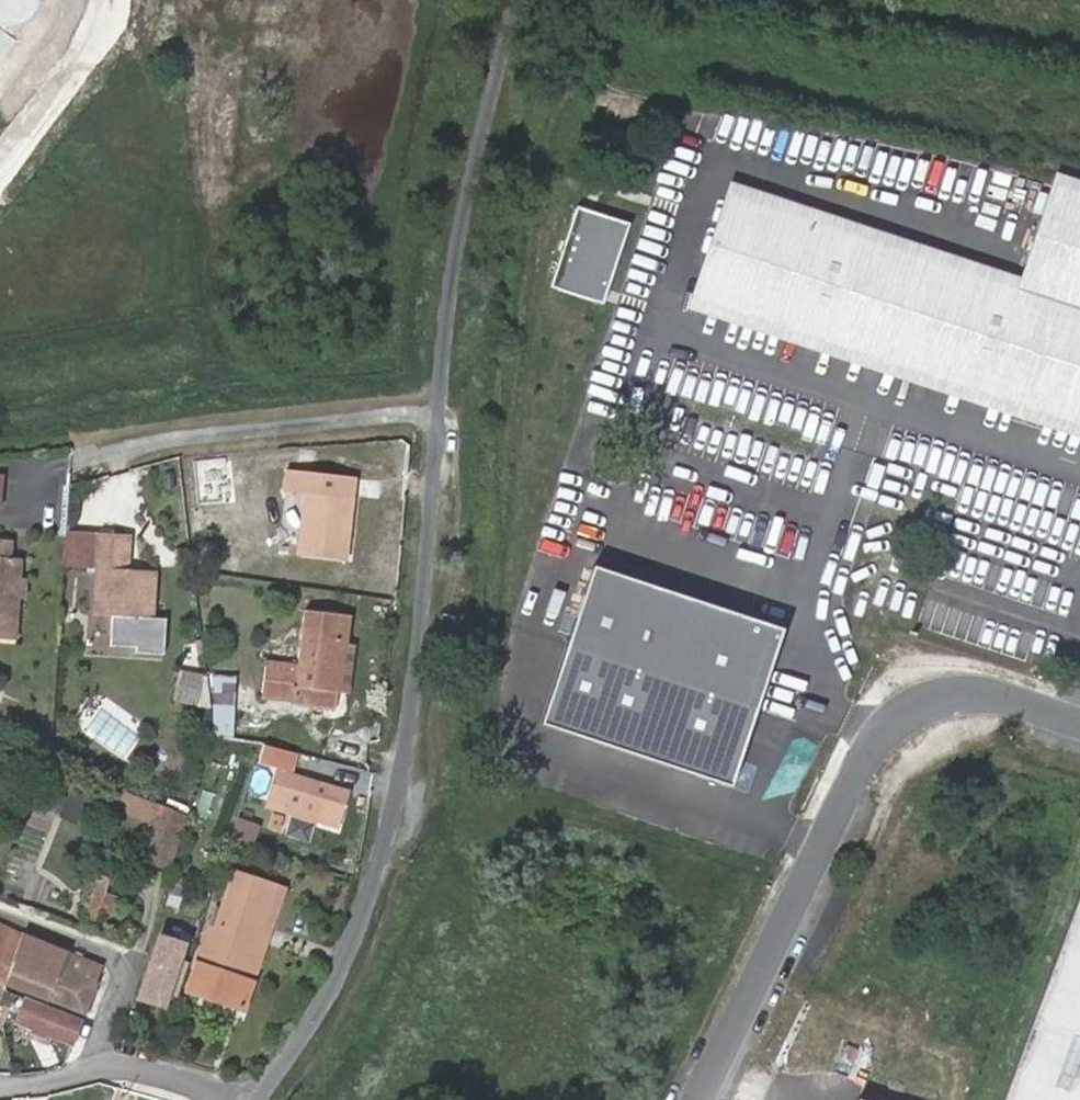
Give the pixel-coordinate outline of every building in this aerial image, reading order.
[(1061,174),(1027,277),(735,183),(694,309),(1079,434),(1079,180),(1061,174)] [(633,225),(581,207),(554,286),(606,304),(633,225)] [(301,492),(294,555),(340,560),(350,477),(284,469),(282,489),(301,492)] [(14,577),(14,560),(6,559),(6,537),(0,537),(0,637),(12,638),(13,593),(14,577)] [(94,569),(96,542),(60,539),(58,566),(94,569)] [(131,545),(96,542),(94,569),(129,572),(131,545)] [(94,569),(90,613),(111,615),(150,618),(154,574),(129,572),(94,569)] [(790,632),(602,569),(550,722),(738,785),(790,632)] [(22,577),(14,577),(13,593),(22,594),(22,577)] [(294,689),(322,692),(341,693),(348,615),(302,611),(296,663),(281,662),(277,703),(293,705),(294,689)] [(162,657),(165,619),(150,618),(111,615),(108,646),(136,648),(135,655),(162,657)] [(277,703),(281,662),(267,660),(263,702),(277,703)] [(200,708),(205,682),(204,674),(182,669),(174,702),(200,708)] [(260,743),(264,714),(234,710),(235,678),(211,678),(213,736),(260,743)] [(321,708),(322,692),(294,689),(293,705),(321,708)] [(288,770),(292,751),(262,744),(256,762),(288,770)] [(286,801),(283,811),(313,820),(324,786),(278,771),(270,796),(286,801)] [(333,827),(344,792),(324,786),(313,820),(333,827)] [(155,827),(161,805),(123,790),(114,811),(155,827)] [(85,796),(70,791),(62,815),(76,820),(85,796)] [(267,806),(283,811),(286,801),(270,796),(267,806)] [(184,815),(161,805),(146,858),(169,866),(184,815)] [(235,818),(231,833),(253,840),(257,824),(235,818)] [(270,914),(281,884),(238,869),(224,909),(216,906),(188,988),(242,1007),(252,977),(243,974),(255,941),(264,913),(270,914)] [(102,895),(93,892),(85,913),(95,917),(102,895)] [(1007,1099),(1079,1099),(1079,898),(1007,1099)] [(4,982),(23,934),(2,926),(0,932),(0,980),(4,982)] [(60,965),(96,979),(101,965),(23,934),(4,982),(47,999),(48,996),(60,965)] [(185,943),(159,935),(139,996),(164,1005),(185,943)] [(264,945),(255,941),(243,974),(252,977),(264,945)] [(48,996),(85,1010),(98,980),(96,979),(60,965),(48,996)] [(73,1042),(81,1018),(26,998),(17,1021),(34,1027),(33,1032),(46,1037),(49,1033),(73,1042)]
